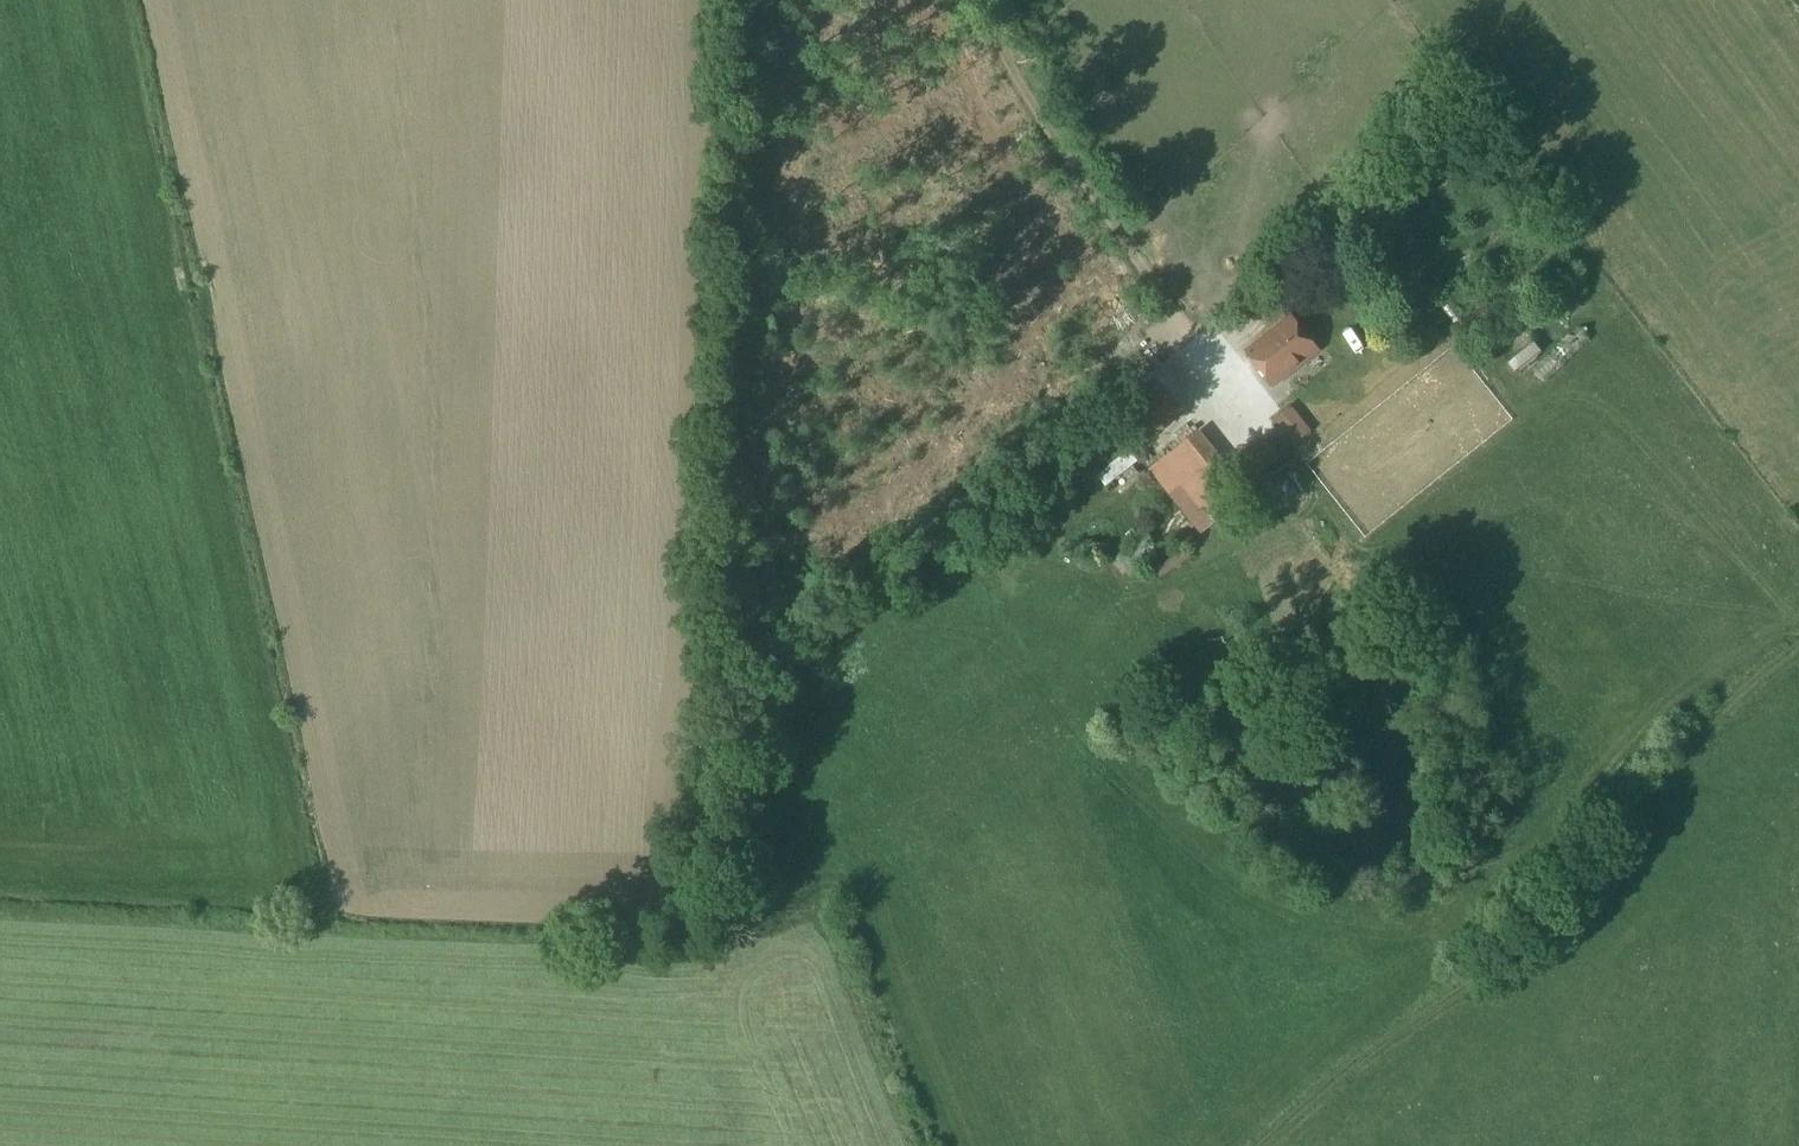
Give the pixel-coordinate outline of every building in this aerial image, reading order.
[(1246,352),(1272,386),(1316,350),(1290,317),(1246,352)] [(1184,415),(1161,384),(1118,417),(1142,448),(1184,415)] [(1161,461),(1205,516),(1242,486),(1198,431),(1161,461)] [(1349,468),(1319,431),(1263,476),(1293,513),(1349,468)] [(1099,472),(1107,481),(1135,459),(1128,450),(1099,472)]
